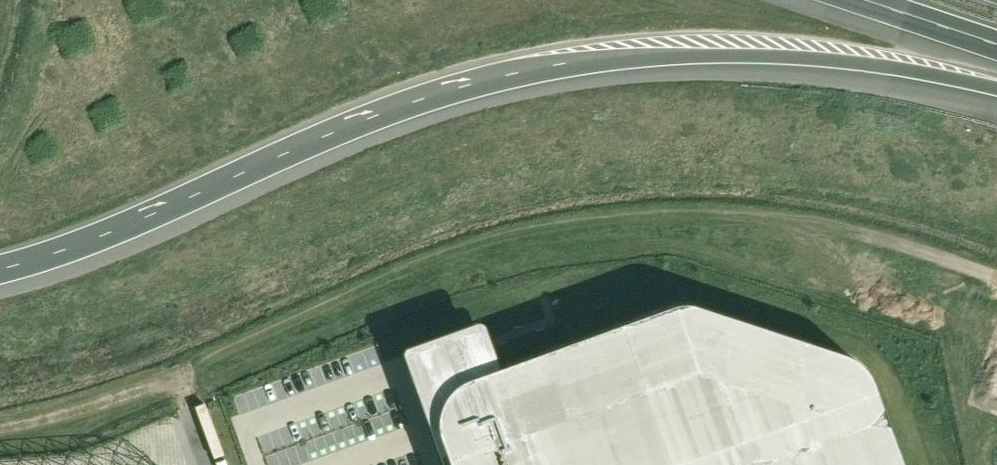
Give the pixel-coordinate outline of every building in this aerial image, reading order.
[(409,354),(439,438),(446,455),(445,456),(449,464),(903,464),(875,386),(869,375),(862,365),(852,358),(841,353),(766,328),(695,305),(682,303),(670,306),(499,367),(493,369),(478,329),(409,354)]
